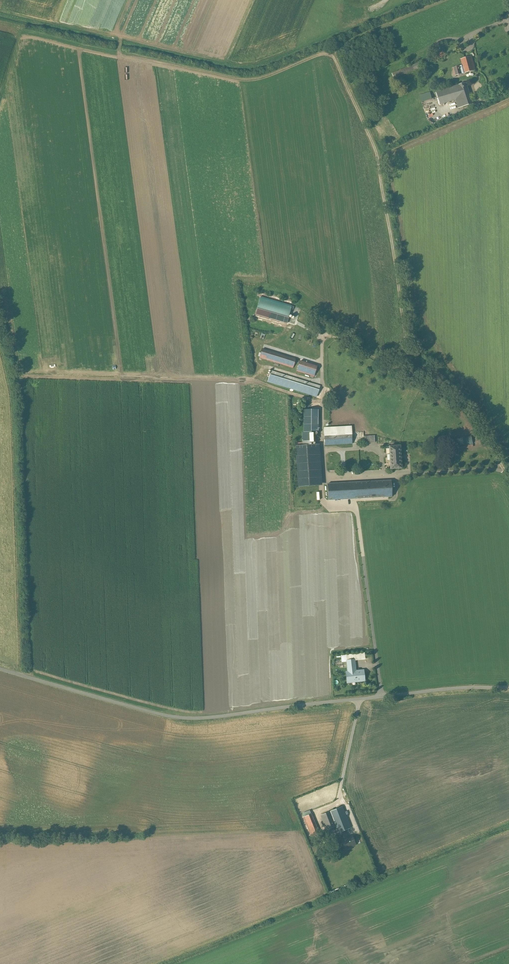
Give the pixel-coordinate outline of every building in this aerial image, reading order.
[(444,52),(432,57),(434,61),(445,56),(444,52)] [(471,56),(456,61),(457,65),(462,64),(463,65),(453,68),(456,79),(459,78),(458,75),(475,70),(471,56)] [(421,61),(392,73),(394,78),(423,66),(421,61)] [(465,83),(456,86),(462,104),(465,103),(467,108),(473,106),(465,83)] [(451,87),(438,91),(439,96),(452,92),(451,87)] [(294,307),(260,297),(255,313),(287,323),(291,309),(293,310),(294,307)] [(263,349),(260,358),(293,368),(296,359),(263,349)] [(313,367),(314,365),(301,360),(297,371),(316,377),(319,369),(313,367)] [(271,371),(268,383),(318,398),(321,387),(271,371)] [(318,412),(304,411),(303,434),(317,434),(318,412)] [(352,427),(324,429),(325,446),(353,444),(352,427)] [(316,445),(296,446),(299,486),(319,485),(316,445)] [(400,446),(389,446),(390,469),(401,468),(400,446)] [(391,481),(328,484),(329,500),(392,496),(391,481)] [(345,671),(346,683),(365,680),(363,669),(356,670),(355,658),(346,659),(347,670),(345,671)] [(336,826),(338,833),(346,830),(351,829),(347,816),(350,815),(347,806),(321,815),(326,830),(336,826)] [(319,833),(311,811),(304,814),(312,835),(319,833)] [(346,830),(338,833),(344,850),(356,845),(353,835),(348,837),(346,830)]
